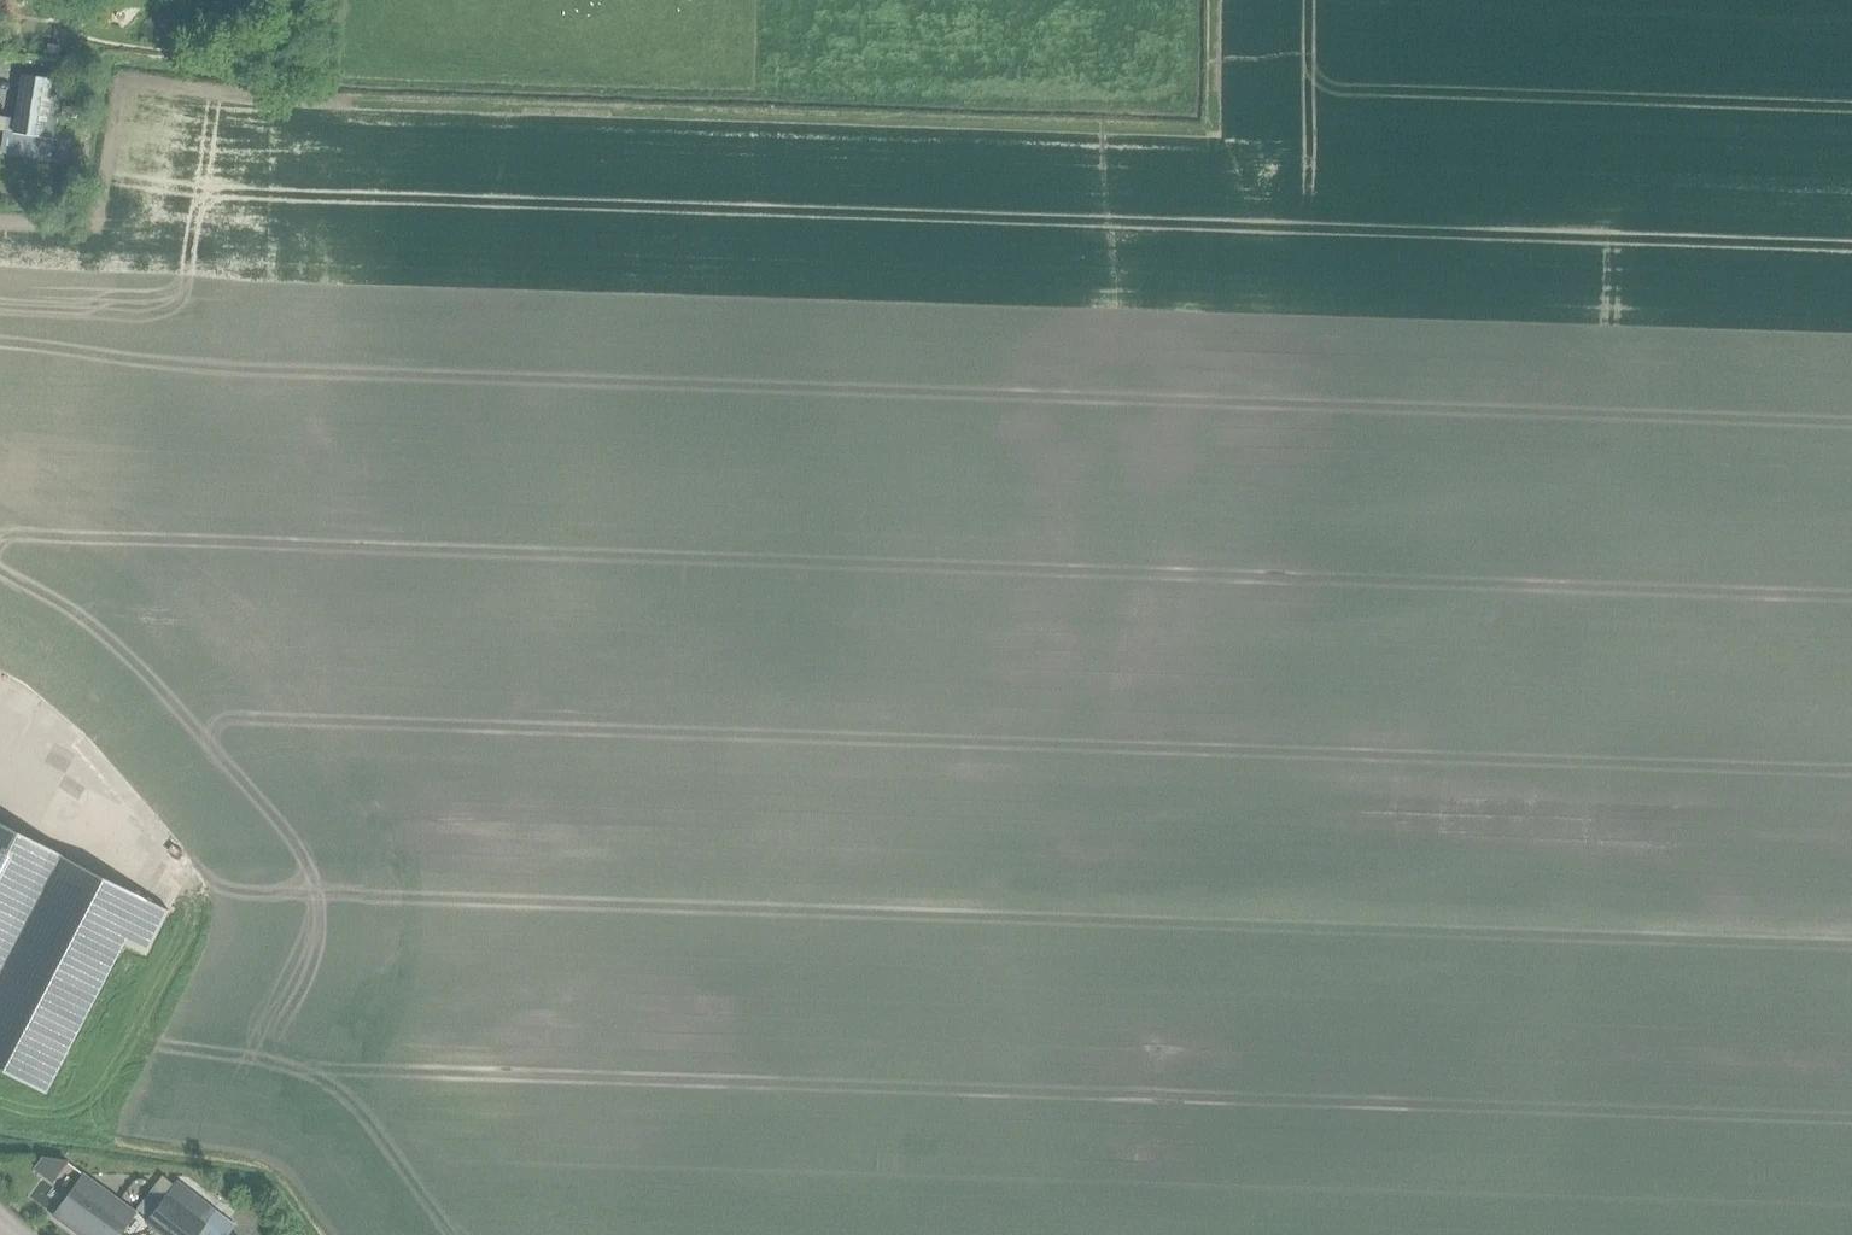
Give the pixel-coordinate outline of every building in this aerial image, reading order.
[(64,81),(22,74),(13,132),(54,139),(64,81)] [(60,118),(72,120),(73,107),(62,105),(60,118)] [(146,899),(0,823),(0,1068),(45,1092),(146,899)] [(83,1173),(51,1217),(77,1234),(121,1234),(137,1213),(83,1173)] [(176,1180),(144,1223),(160,1234),(198,1234),(217,1210),(176,1180)]
